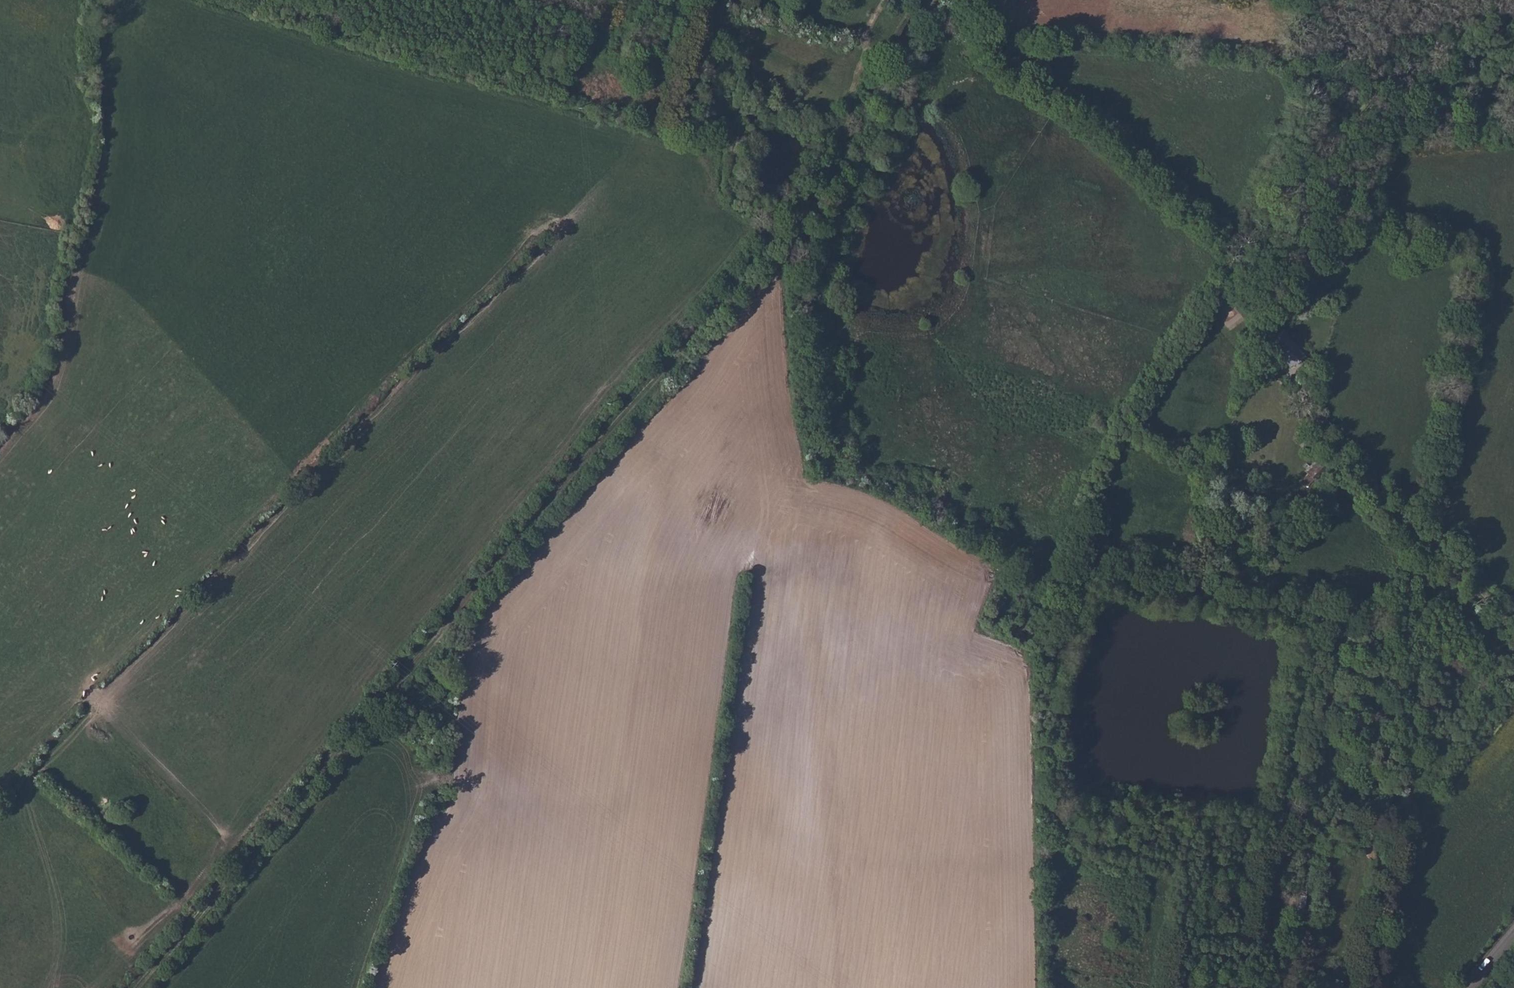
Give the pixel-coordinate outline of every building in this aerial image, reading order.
[(1392,223),(1384,220),(1382,230),(1390,231),(1392,223)] [(1282,330),(1283,329),(1278,324),(1274,329),(1272,331),(1271,332),(1271,333),(1271,335),(1273,337),(1269,341),(1290,367),(1304,356),(1282,330)] [(1294,482),(1300,473),(1294,468),(1287,477),(1294,482)]
